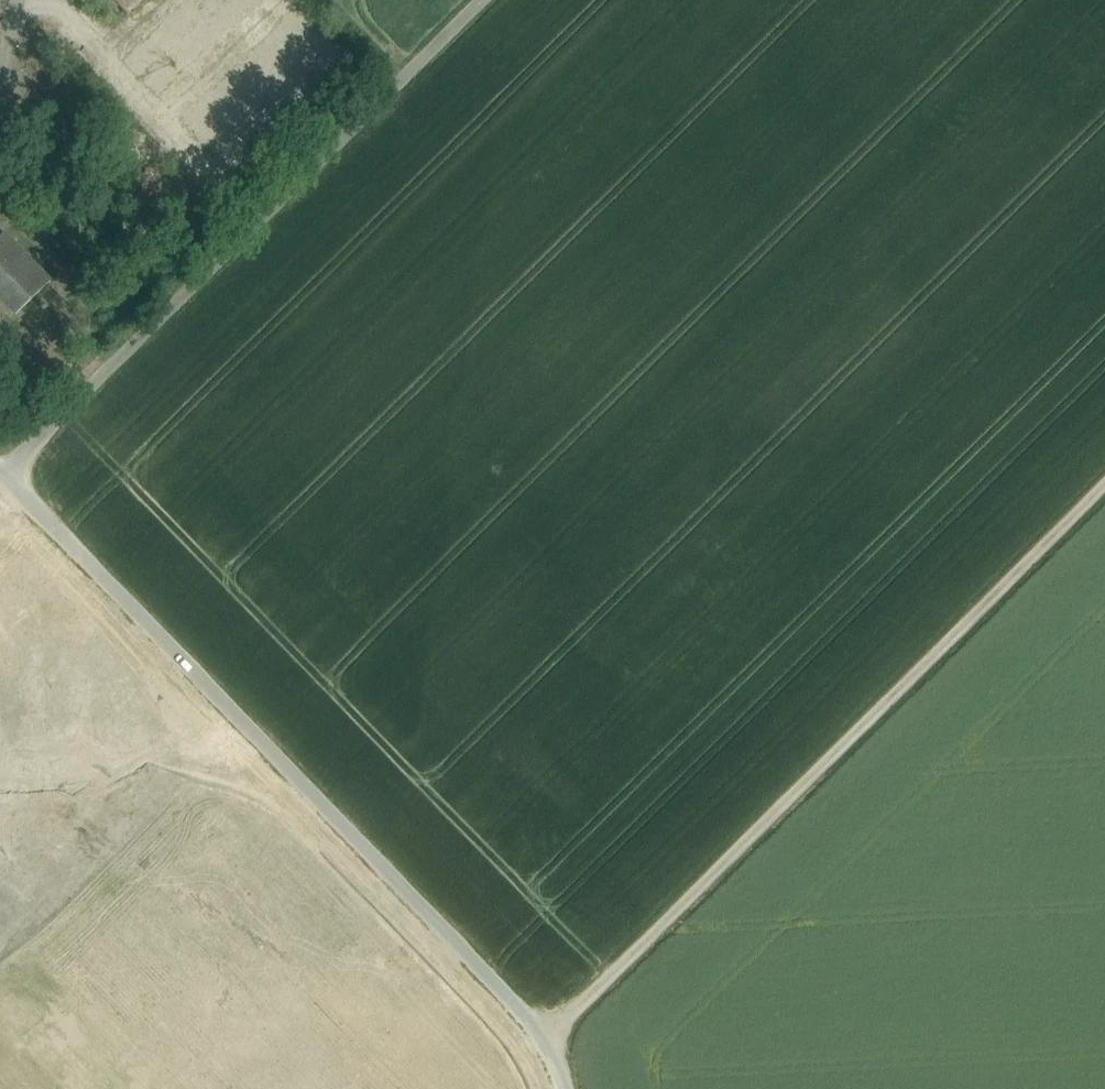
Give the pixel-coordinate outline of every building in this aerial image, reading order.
[(127,14),(142,0),(113,0),(127,14)] [(19,195),(5,208),(10,214),(24,200),(19,195)] [(14,317),(48,284),(1,236),(0,237),(0,302),(14,317)]
